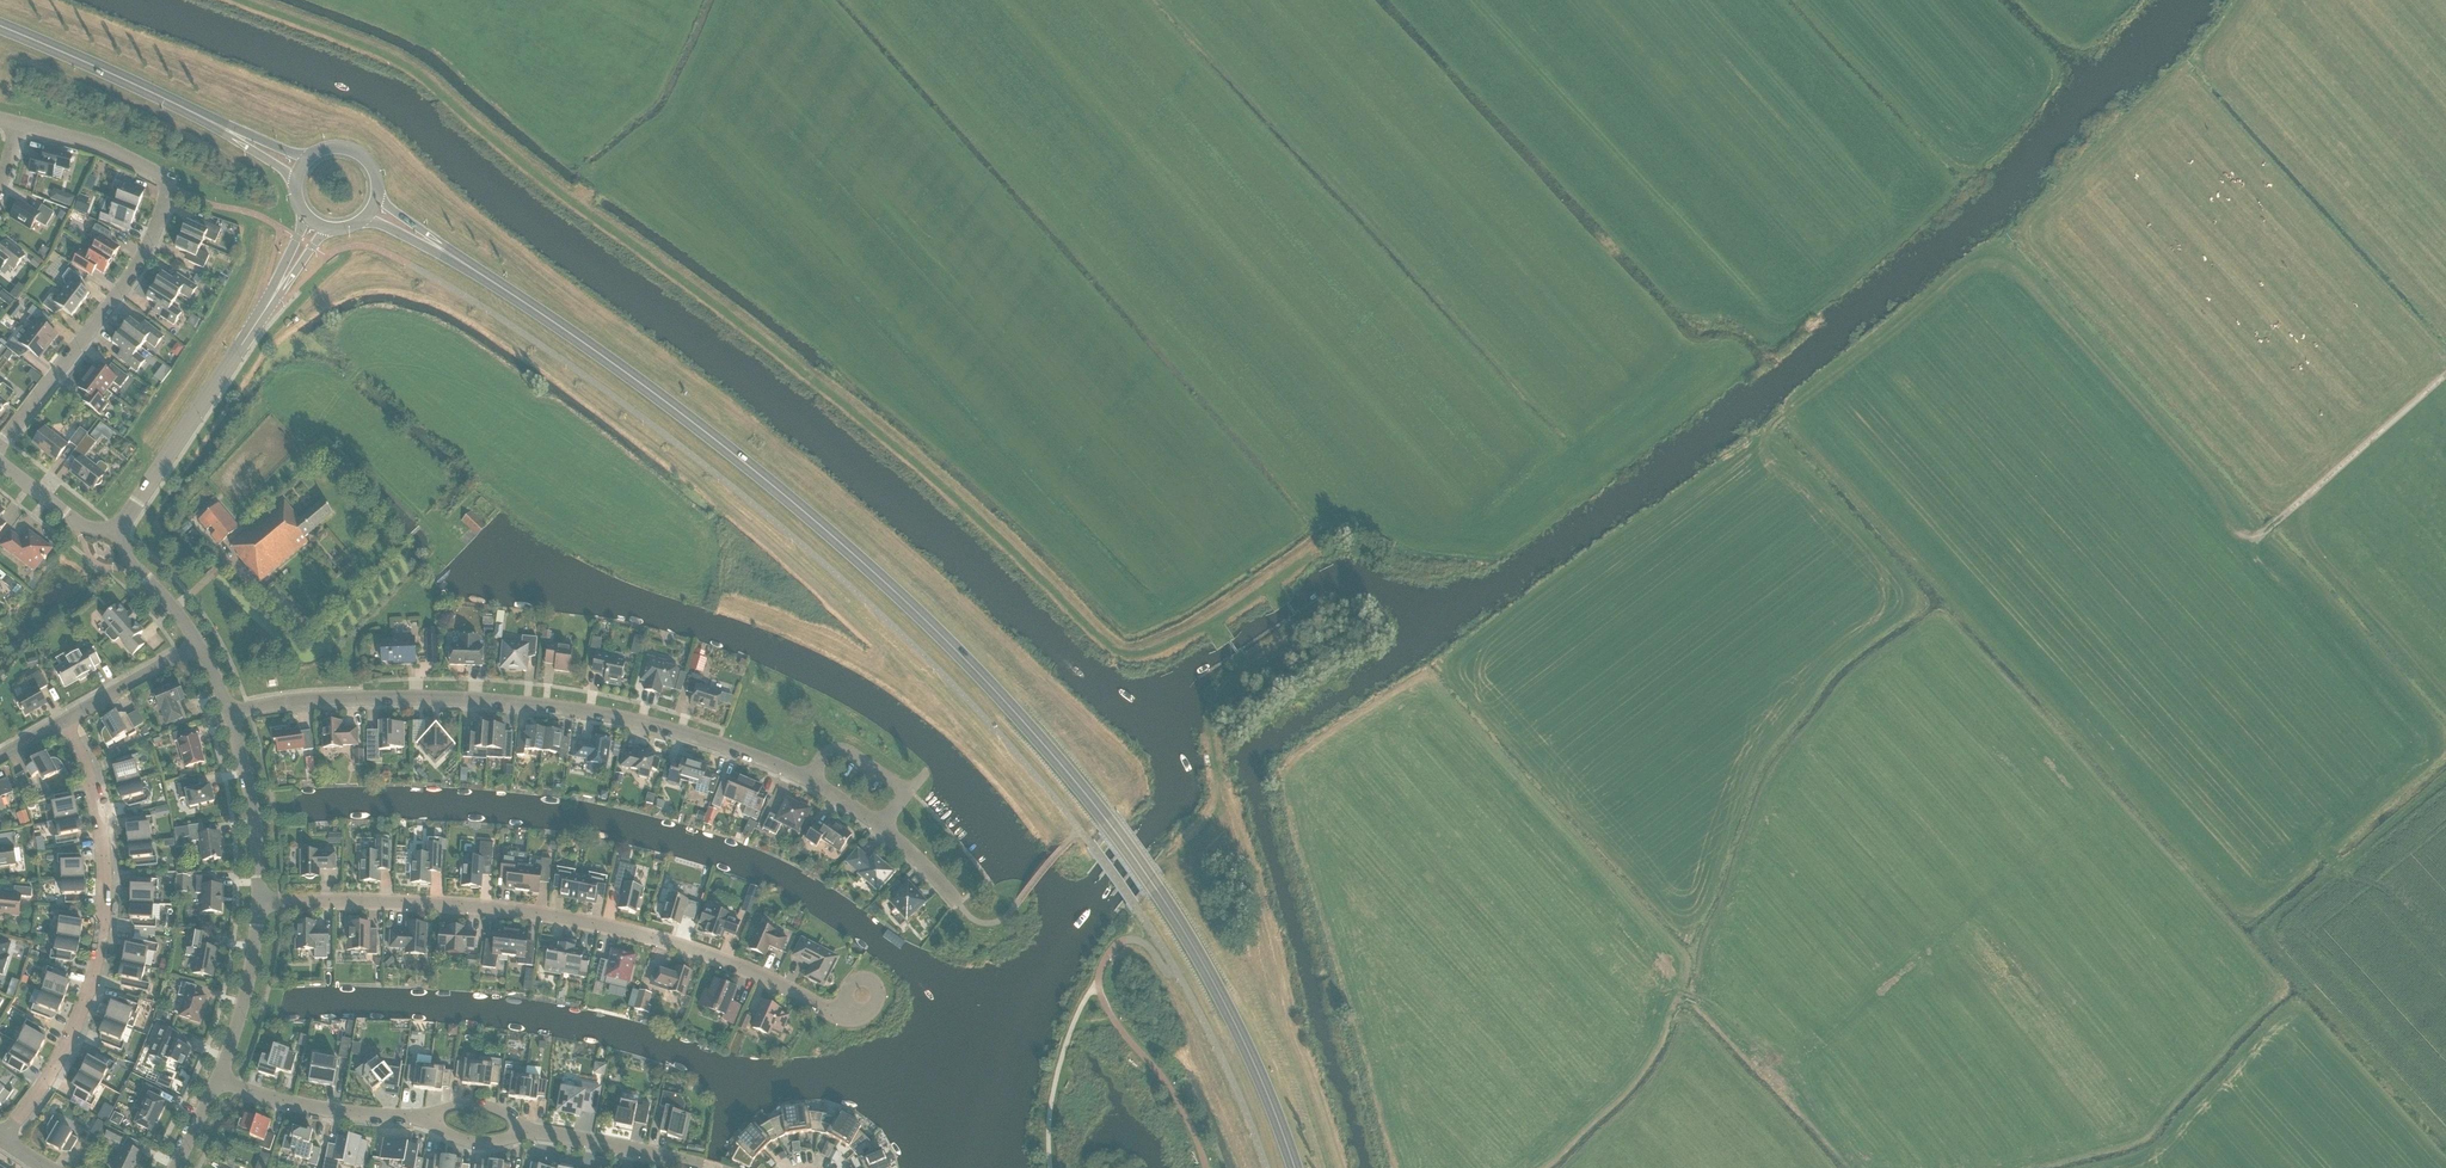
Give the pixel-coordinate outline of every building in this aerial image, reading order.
[(69,170),(72,157),(45,150),(43,158),(33,155),(29,172),(53,178),(56,167),(69,170)] [(116,202),(137,210),(145,189),(118,178),(115,186),(121,189),(116,201),(116,202)] [(55,197),(72,204),(76,194),(59,187),(55,197)] [(116,202),(116,201),(108,198),(100,219),(129,230),(137,210),(116,202)] [(84,213),(88,203),(79,199),(75,209),(84,213)] [(38,213),(20,202),(10,217),(30,230),(37,218),(47,225),(54,213),(42,206),(38,213)] [(181,235),(202,245),(205,238),(216,243),(222,230),(202,221),(199,227),(187,222),(181,235)] [(93,249),(112,261),(120,247),(109,240),(113,234),(100,227),(96,225),(89,237),(97,242),(93,249)] [(199,251),(202,245),(181,235),(176,248),(187,254),(184,260),(204,269),(210,256),(199,251)] [(0,249),(0,272),(7,263),(15,270),(25,256),(10,245),(4,252),(0,249)] [(104,274),(112,261),(93,249),(88,256),(80,251),(73,263),(76,266),(89,273),(92,267),(104,274)] [(37,269),(42,263),(35,257),(30,264),(37,269)] [(63,292),(81,305),(89,294),(78,285),(82,279),(69,269),(62,278),(66,286),(67,287),(63,292)] [(155,287),(176,300),(180,293),(190,299),(197,287),(177,274),(173,281),(162,274),(155,287)] [(223,287),(226,281),(220,277),(216,284),(223,287)] [(172,307),(176,300),(155,287),(147,299),(158,306),(154,312),(174,325),(181,313),(172,307)] [(72,317),(81,305),(63,292),(59,297),(59,296),(50,295),(43,305),(55,314),(60,308),(72,317)] [(28,332),(49,347),(58,335),(43,324),(48,318),(33,306),(28,313),(30,315),(27,319),(34,325),(29,331),(28,332)] [(121,332),(141,347),(146,341),(155,348),(164,337),(145,322),(140,328),(130,320),(121,332)] [(28,332),(29,331),(22,326),(6,347),(20,358),(27,349),(40,359),(49,347),(28,332)] [(136,353),(141,347),(121,332),(112,343),(122,351),(118,357),(136,372),(145,360),(136,353)] [(165,379),(171,366),(163,362),(156,374),(165,379)] [(88,375),(107,390),(113,382),(120,388),(129,377),(112,364),(107,371),(97,363),(88,375)] [(108,404),(107,402),(113,395),(107,390),(88,375),(78,388),(88,395),(83,402),(100,414),(108,404)] [(0,398),(0,413),(10,400),(7,403),(0,398)] [(97,425),(93,432),(100,436),(104,429),(97,425)] [(56,460),(68,445),(45,428),(33,443),(56,460)] [(77,448),(85,438),(88,434),(80,428),(70,442),(77,448)] [(85,438),(77,448),(71,456),(78,462),(70,472),(93,489),(96,485),(99,485),(101,483),(102,481),(102,478),(105,474),(104,473),(108,469),(107,467),(102,462),(99,463),(96,467),(84,458),(94,445),(85,438)] [(304,538),(334,513),(322,500),(300,519),(284,501),(231,545),(238,554),(237,554),(260,582),(308,542),(304,538)] [(239,527),(219,503),(214,507),(199,520),(207,530),(211,526),(215,532),(212,535),(219,544),(239,527)] [(476,536),(486,526),(471,511),(461,521),(476,536)] [(42,542),(29,532),(22,541),(11,533),(1,546),(13,555),(14,554),(34,570),(43,558),(45,559),(46,558),(45,557),(52,548),(43,541),(42,542)] [(17,594),(23,588),(15,582),(10,588),(17,594)] [(144,644),(137,636),(142,631),(118,605),(103,619),(111,628),(107,631),(107,634),(113,640),(115,641),(119,637),(126,645),(125,646),(133,655),(144,644)] [(502,639),(504,623),(496,622),(494,638),(502,639)] [(493,636),(493,625),(484,625),(484,636),(493,636)] [(550,640),(552,632),(543,631),(542,638),(550,640)] [(427,651),(437,651),(437,635),(427,636),(427,651)] [(478,646),(478,636),(460,636),(459,645),(451,645),(450,665),(482,666),(483,646),(478,646)] [(536,654),(537,638),(522,636),(522,645),(504,643),(502,664),(497,663),(496,664),(502,664),(502,667),(526,669),(527,654),(536,654)] [(415,663),(414,638),(394,639),(394,642),(382,642),(382,648),(380,650),(380,654),(382,656),(382,661),(395,661),(395,664),(415,663)] [(569,673),(573,647),(548,643),(545,663),(555,665),(555,670),(569,673)] [(99,664),(91,649),(83,653),(84,654),(80,657),(78,654),(69,659),(70,662),(62,667),(60,667),(57,668),(56,672),(58,675),(59,676),(65,686),(79,678),(81,680),(87,677),(85,674),(94,670),(93,668),(99,664)] [(620,684),(621,679),(623,677),(624,673),(623,671),(625,661),(611,658),(611,656),(597,653),(593,673),(606,675),(605,681),(620,684)] [(702,673),(707,659),(694,655),(689,669),(702,673)] [(673,689),(679,669),(666,666),(667,662),(647,657),(641,680),(646,682),(644,690),(660,694),(662,686),(673,689)] [(26,715),(46,704),(39,691),(48,686),(39,672),(26,679),(32,691),(17,700),(23,710),(22,710),(23,712),(24,712),(26,715)] [(715,711),(721,693),(704,688),(706,682),(701,681),(702,677),(692,674),(686,692),(694,694),(691,703),(715,711)] [(182,718),(176,702),(184,699),(177,681),(169,684),(170,686),(154,693),(160,709),(162,708),(165,714),(164,715),(168,724),(182,718)] [(119,718),(117,713),(102,722),(105,728),(104,729),(102,732),(102,734),(102,736),(102,739),(108,749),(109,749),(107,745),(127,733),(129,737),(136,733),(126,714),(119,718)] [(390,723),(390,721),(379,721),(379,731),(367,731),(367,761),(379,761),(379,750),(391,750),(391,748),(404,748),(404,732),(402,732),(402,724),(408,724),(408,723),(390,723)] [(342,730),(342,722),(323,723),(323,748),(342,747),(342,745),(358,745),(357,728),(348,728),(348,729),(342,730)] [(455,745),(441,729),(441,722),(425,722),(424,737),(416,744),(417,745),(418,744),(436,762),(454,745),(455,745)] [(487,749),(489,725),(473,724),(471,740),(464,740),(463,754),(478,755),(478,749),(487,749)] [(489,725),(487,749),(496,750),(496,758),(512,759),(513,742),(504,741),(505,726),(489,725)] [(284,732),(284,727),(272,729),(274,742),(277,742),(278,751),(304,748),(304,751),(314,749),(311,730),(300,732),(300,729),(284,732)] [(543,752),(545,731),(528,728),(527,734),(520,733),(517,754),(524,755),(525,749),(543,752)] [(190,737),(188,730),(173,734),(175,742),(178,741),(186,767),(204,762),(199,744),(200,744),(198,735),(190,737)] [(545,731),(543,752),(560,754),(559,760),(567,761),(569,739),(562,739),(563,733),(545,731)] [(606,766),(611,741),(591,737),(590,745),(586,744),(586,743),(577,741),(574,757),(588,759),(587,763),(606,766)] [(650,757),(652,752),(636,749),(634,753),(624,751),(621,766),(640,771),(638,776),(650,779),(652,770),(657,771),(659,760),(650,757)] [(354,765),(365,765),(364,750),(353,750),(354,765)] [(50,759),(47,754),(46,753),(32,761),(34,766),(27,770),(32,778),(39,774),(43,781),(64,769),(66,773),(67,773),(61,762),(59,761),(57,759),(55,759),(52,759),(50,759)] [(308,770),(316,769),(315,754),(307,755),(308,770)] [(118,785),(140,780),(136,764),(140,763),(138,755),(117,761),(119,768),(114,770),(118,785)] [(689,783),(695,762),(683,758),(681,764),(674,762),(672,767),(666,765),(662,778),(668,780),(667,783),(679,786),(681,780),(689,783)] [(695,762),(689,783),(697,785),(695,791),(707,795),(708,792),(713,794),(719,777),(713,775),(713,774),(705,772),(707,766),(695,762)] [(24,771),(15,776),(22,788),(30,783),(24,771)] [(621,785),(624,775),(616,773),(614,783),(621,785)] [(739,803),(748,780),(733,774),(730,783),(722,780),(712,805),(720,808),(725,797),(739,803)] [(5,808),(1,797),(13,792),(8,778),(0,781),(0,810),(5,808)] [(140,780),(118,785),(122,801),(127,800),(129,807),(144,803),(149,802),(148,800),(149,798),(150,796),(150,793),(149,791),(147,789),(145,788),(143,789),(140,780)] [(748,780),(739,803),(747,806),(743,815),(757,820),(765,801),(757,798),(762,786),(748,780)] [(196,789),(194,781),(177,785),(180,799),(187,797),(190,807),(214,801),(210,785),(196,789)] [(56,821),(78,817),(75,801),(70,802),(69,794),(54,797),(56,804),(53,805),(56,821)] [(664,809),(666,801),(658,799),(656,807),(664,809)] [(800,806),(787,799),(778,817),(770,813),(762,828),(776,835),(782,823),(797,831),(804,818),(806,818),(810,809),(801,804),(800,806)] [(29,809),(36,808),(34,800),(27,802),(29,809)] [(160,816),(170,814),(168,806),(158,808),(160,816)] [(713,817),(716,809),(709,807),(707,815),(713,817)] [(21,825),(30,822),(26,810),(17,813),(21,825)] [(78,817),(56,821),(47,822),(48,831),(49,832),(51,835),(53,837),(55,838),(57,845),(78,841),(76,834),(81,833),(78,817)] [(129,844),(151,842),(150,826),(153,825),(153,817),(131,819),(132,827),(127,827),(129,844)] [(843,830),(829,820),(823,829),(816,824),(806,839),(816,846),(821,839),(840,852),(851,835),(849,834),(850,832),(844,828),(843,830)] [(204,834),(203,824),(188,826),(191,842),(200,841),(203,861),(214,859),(214,860),(217,860),(217,859),(221,858),(219,843),(220,843),(218,832),(204,834)] [(25,837),(33,836),(32,826),(24,827),(25,837)] [(16,864),(14,847),(17,847),(15,833),(0,835),(0,866),(16,864)] [(329,844),(342,844),(342,834),(328,834),(329,844)] [(389,870),(390,837),(377,837),(377,853),(361,853),(361,863),(359,863),(359,871),(361,871),(360,881),(370,881),(370,883),(378,883),(378,881),(380,881),(380,870),(389,870)] [(165,847),(175,846),(174,839),(164,840),(165,847)] [(440,872),(442,840),(429,839),(428,855),(413,854),(412,864),(410,864),(410,872),(411,872),(411,883),(420,883),(420,885),(428,885),(428,883),(430,884),(431,872),(440,872)] [(151,842),(129,844),(131,860),(136,859),(136,867),(158,865),(157,857),(153,857),(151,842)] [(491,876),(493,843),(480,842),(479,858),(463,857),(463,868),(461,867),(461,875),(462,875),(461,886),(471,886),(470,888),(478,888),(479,887),(481,887),(482,875),(491,876)] [(870,861),(857,850),(847,862),(860,873),(859,875),(877,890),(883,883),(885,884),(884,885),(896,872),(885,862),(884,863),(886,865),(885,866),(874,856),(870,861)] [(320,853),(320,851),(301,851),(301,877),(304,877),(305,877),(306,878),(307,879),(308,879),(310,879),(311,879),(312,879),(313,878),(314,878),(315,877),(316,877),(320,877),(320,869),(335,869),(335,853),(320,853)] [(62,879),(85,879),(84,863),(79,863),(79,855),(58,855),(58,864),(62,864),(62,879)] [(522,891),(526,867),(515,866),(516,859),(503,857),(501,878),(508,879),(507,889),(522,891)] [(526,867),(522,891),(538,893),(540,882),(549,884),(552,860),(542,859),(542,862),(537,861),(536,868),(526,867)] [(622,869),(623,861),(615,860),(614,867),(622,869)] [(577,900),(582,878),(574,876),(576,869),(558,866),(554,887),(562,888),(561,897),(577,900),(577,902),(578,900),(577,900)] [(640,910),(640,909),(637,909),(642,888),(633,886),(636,875),(619,871),(614,889),(622,891),(618,908),(636,913),(637,909),(640,910)] [(177,889),(189,889),(189,872),(177,872),(177,889)] [(577,900),(578,900),(594,903),(597,888),(605,890),(608,875),(590,872),(589,879),(582,878),(577,900)] [(221,912),(222,886),(213,885),(214,877),(197,876),(196,893),(203,894),(202,912),(221,912)] [(85,879),(62,879),(63,896),(65,896),(66,903),(80,903),(80,895),(85,895),(85,879)] [(131,903),(153,904),(154,888),(158,889),(158,880),(137,879),(137,887),(132,887),(131,903)] [(906,921),(926,903),(908,883),(889,901),(906,921)] [(32,889),(15,887),(14,895),(0,894),(0,913),(19,915),(21,896),(32,898),(32,889)] [(694,920),(698,904),(687,901),(687,900),(669,895),(662,919),(680,925),(682,917),(694,920)] [(751,914),(756,899),(746,895),(741,910),(751,914)] [(153,920),(153,904),(131,903),(130,919),(135,919),(135,927),(156,928),(156,920),(153,920)] [(730,915),(713,909),(712,912),(705,910),(701,923),(707,925),(704,933),(721,939),(725,929),(728,931),(727,932),(735,935),(739,922),(729,918),(730,915)] [(800,923),(805,915),(798,911),(794,919),(800,923)] [(58,936),(80,940),(83,924),(78,923),(79,915),(58,912),(57,920),(61,921),(58,936)] [(316,932),(316,922),(297,922),(297,940),(296,940),(296,950),(315,949),(315,959),(327,959),(327,945),(329,945),(328,930),(320,930),(320,932),(316,932)] [(377,955),(378,930),(369,929),(369,922),(351,922),(351,939),(346,939),(346,950),(368,950),(368,955),(377,955)] [(425,954),(427,925),(407,924),(407,934),(402,934),(402,932),(391,932),(390,947),(406,948),(406,953),(425,954)] [(781,951),(787,938),(774,933),(775,931),(760,925),(750,947),(765,954),(769,944),(773,946),(772,947),(781,951)] [(465,933),(465,929),(448,928),(447,931),(440,931),(439,946),(446,947),(446,951),(464,952),(464,948),(475,948),(476,933),(465,933)] [(509,956),(512,932),(496,930),(495,940),(486,939),(483,967),(495,969),(499,955),(509,956)] [(212,977),(217,949),(206,947),(208,935),(190,931),(186,955),(196,957),(193,973),(202,975),(201,976),(204,976),(204,975),(212,977)] [(512,932),(509,956),(519,957),(518,964),(532,966),(535,942),(527,941),(528,934),(512,932)] [(77,956),(80,940),(58,936),(55,951),(52,951),(50,959),(71,963),(72,955),(77,956)] [(562,974),(568,940),(560,938),(559,944),(550,942),(545,966),(562,969),(561,973),(562,974)] [(11,943),(0,939),(0,974),(3,975),(9,956),(6,955),(11,943)] [(123,962),(145,967),(148,952),(157,953),(159,945),(133,939),(131,947),(127,946),(123,962)] [(568,940),(562,974),(563,970),(587,974),(591,956),(583,954),(584,949),(575,947),(576,941),(568,940)] [(823,985),(837,957),(802,940),(794,955),(813,965),(807,977),(823,985)] [(627,954),(613,951),(610,962),(601,959),(595,982),(605,984),(607,976),(628,982),(633,964),(635,964),(637,955),(627,953),(627,954)] [(388,967),(395,960),(389,954),(384,959),(385,963),(388,967)] [(477,967),(478,956),(468,955),(467,966),(477,967)] [(142,982),(145,967),(123,962),(120,978),(124,979),(123,987),(148,992),(150,984),(142,982)] [(43,991),(64,999),(70,984),(65,982),(68,975),(48,967),(45,975),(48,977),(43,991)] [(650,983),(669,989),(669,991),(685,996),(693,972),(677,967),(675,975),(655,968),(650,983)] [(525,987),(534,988),(536,971),(528,970),(525,987)] [(730,1002),(736,989),(716,981),(711,993),(706,991),(700,1005),(724,1015),(723,1020),(733,1024),(740,1006),(730,1002)] [(200,1023),(203,1014),(201,1013),(206,997),(194,993),(197,986),(182,982),(178,995),(185,997),(180,1016),(190,1019),(190,1020),(200,1023)] [(651,1011),(654,1004),(651,1003),(655,992),(642,987),(637,1007),(651,1011)] [(58,1014),(64,999),(43,991),(37,1006),(34,1005),(31,1012),(51,1020),(54,1013),(58,1014)] [(106,1019),(127,1027),(127,1026),(133,1028),(138,1015),(136,1014),(139,1006),(119,998),(116,1006),(112,1004),(106,1019)] [(781,1032),(789,1016),(779,1011),(780,1009),(764,1001),(752,1028),(768,1035),(772,1028),(781,1032)] [(166,1023),(169,1014),(159,1010),(156,1020),(166,1023)] [(745,1031),(752,1018),(743,1014),(737,1027),(745,1031)] [(121,1042),(127,1027),(106,1019),(100,1034),(105,1036),(102,1043),(122,1051),(125,1043),(121,1042)] [(18,1043),(38,1055),(46,1041),(41,1038),(45,1031),(27,1021),(23,1028),(26,1030),(18,1043)] [(186,1059),(190,1049),(181,1045),(179,1035),(161,1027),(154,1043),(164,1047),(160,1055),(156,1053),(156,1054),(180,1064),(178,1068),(179,1069),(180,1066),(184,1068),(188,1060),(186,1059)] [(305,1046),(307,1036),(301,1034),(298,1045),(305,1046)] [(348,1059),(351,1039),(342,1038),(339,1057),(348,1059)] [(30,1069),(38,1055),(18,1043),(10,1057),(7,1055),(3,1062),(21,1073),(25,1066),(30,1069)] [(359,1054),(360,1044),(352,1043),(351,1052),(359,1054)] [(291,1071),(295,1055),(288,1053),(288,1050),(275,1046),(271,1059),(263,1057),(259,1072),(274,1077),(276,1069),(282,1071),(283,1069),(291,1071)] [(81,1073),(100,1084),(108,1070),(111,1072),(115,1065),(97,1054),(93,1061),(89,1059),(81,1073)] [(334,1086),(338,1061),(313,1056),(309,1081),(334,1086)] [(479,1062),(476,1086),(483,1087),(490,1088),(491,1084),(498,1084),(501,1067),(501,1060),(480,1057),(479,1062)] [(400,1070),(384,1068),(377,1058),(358,1073),(372,1092),(385,1082),(387,1085),(398,1086),(398,1087),(398,1088),(402,1062),(400,1070)] [(479,1062),(465,1061),(465,1063),(458,1062),(455,1079),(463,1080),(462,1084),(469,1085),(476,1086),(479,1062)] [(604,1076),(606,1064),(595,1062),(593,1074),(604,1076)] [(523,1099),(526,1076),(527,1068),(513,1067),(514,1064),(506,1063),(502,1092),(509,1093),(509,1097),(516,1098),(523,1099)] [(428,1090),(431,1066),(417,1064),(416,1066),(409,1066),(407,1083),(414,1084),(414,1088),(421,1089),(428,1090)] [(431,1066),(428,1090),(435,1091),(442,1091),(442,1087),(450,1088),(452,1071),(445,1070),(445,1068),(431,1066)] [(93,1097),(100,1084),(81,1073),(73,1087),(77,1089),(73,1096),(92,1107),(96,1099),(93,1097)] [(526,1076),(523,1099),(530,1100),(537,1101),(537,1097),(545,1098),(547,1080),(540,1080),(540,1077),(526,1076)] [(157,1123),(162,1114),(159,1113),(165,1102),(158,1099),(162,1091),(146,1084),(140,1096),(147,1100),(136,1124),(151,1131),(155,1122),(157,1123)] [(595,1112),(599,1088),(577,1084),(576,1091),(563,1089),(558,1112),(579,1116),(580,1110),(595,1112)] [(0,1086),(0,1103),(3,1103),(5,1102),(7,1100),(14,1090),(13,1090),(10,1094),(0,1086)] [(682,1114),(684,1104),(679,1097),(663,1093),(660,1105),(666,1106),(660,1133),(668,1134),(667,1136),(684,1140),(690,1115),(682,1114)] [(642,1107),(637,1105),(621,1101),(619,1109),(616,1108),(615,1117),(617,1117),(616,1125),(632,1129),(634,1119),(646,1122),(650,1104),(643,1103),(642,1107)] [(819,1133),(822,1114),(809,1112),(808,1108),(803,1109),(803,1108),(795,1110),(798,1133),(811,1131),(819,1133)] [(785,1135),(798,1133),(795,1110),(786,1111),(781,1112),(782,1116),(769,1121),(778,1138),(785,1135)] [(119,1127),(125,1117),(115,1112),(109,1122),(119,1127)] [(837,1141),(849,1120),(842,1116),(837,1113),(835,1117),(822,1114),(819,1133),(826,1134),(837,1141)] [(257,1118),(246,1115),(244,1121),(240,1119),(236,1131),(251,1136),(250,1137),(257,1139),(255,1146),(270,1151),(275,1136),(267,1133),(271,1122),(257,1117),(257,1118)] [(71,1152),(78,1139),(71,1135),(73,1133),(52,1121),(54,1117),(53,1116),(47,1127),(47,1129),(47,1132),(47,1134),(49,1136),(51,1138),(47,1143),(47,1144),(61,1152),(64,1148),(71,1152)] [(854,1153),(868,1140),(859,1131),(861,1127),(856,1124),(857,1124),(849,1120),(837,1141),(849,1147),(854,1153)] [(772,1142),(778,1138),(769,1121),(758,1128),(755,1125),(751,1129),(745,1135),(762,1151),(772,1142)] [(120,1145),(125,1134),(109,1127),(104,1137),(120,1145)] [(317,1166),(321,1149),(313,1147),(313,1146),(310,1145),(313,1132),(293,1127),(290,1139),(293,1139),(291,1148),(297,1150),(295,1157),(308,1160),(307,1163),(317,1166)] [(762,1151),(745,1135),(739,1141),(736,1144),(739,1148),(732,1160),(749,1167),(753,1161),(762,1151)] [(360,1141),(361,1138),(350,1136),(349,1139),(338,1136),(336,1145),(328,1144),(324,1165),(338,1167),(339,1161),(344,1162),(344,1165),(355,1167),(355,1164),(363,1166),(368,1142),(360,1141)] [(138,1164),(138,1163),(142,1154),(136,1151),(140,1143),(128,1137),(125,1146),(114,1167),(136,1167),(138,1164)] [(384,1140),(381,1159),(390,1161),(389,1167),(414,1167),(418,1149),(407,1147),(408,1145),(408,1140),(398,1141),(398,1143),(384,1140)] [(886,1162),(883,1154),(881,1149),(877,1151),(868,1140),(854,1153),(859,1158),(863,1167),(871,1167),(886,1162)] [(793,1154),(801,1153),(799,1142),(792,1143),(793,1154)] [(827,1159),(832,1149),(826,1146),(820,1155),(827,1159)] [(832,1149),(827,1159),(828,1159),(828,1158),(835,1162),(840,1154),(832,1149)] [(780,1161),(788,1157),(785,1151),(778,1155),(780,1161)] [(449,1158),(442,1158),(435,1157),(434,1161),(427,1160),(426,1167),(448,1167),(449,1158)] [(448,1167),(470,1167),(470,1166),(463,1165),(463,1161),(456,1160),(456,1159),(449,1158),(448,1167)]
